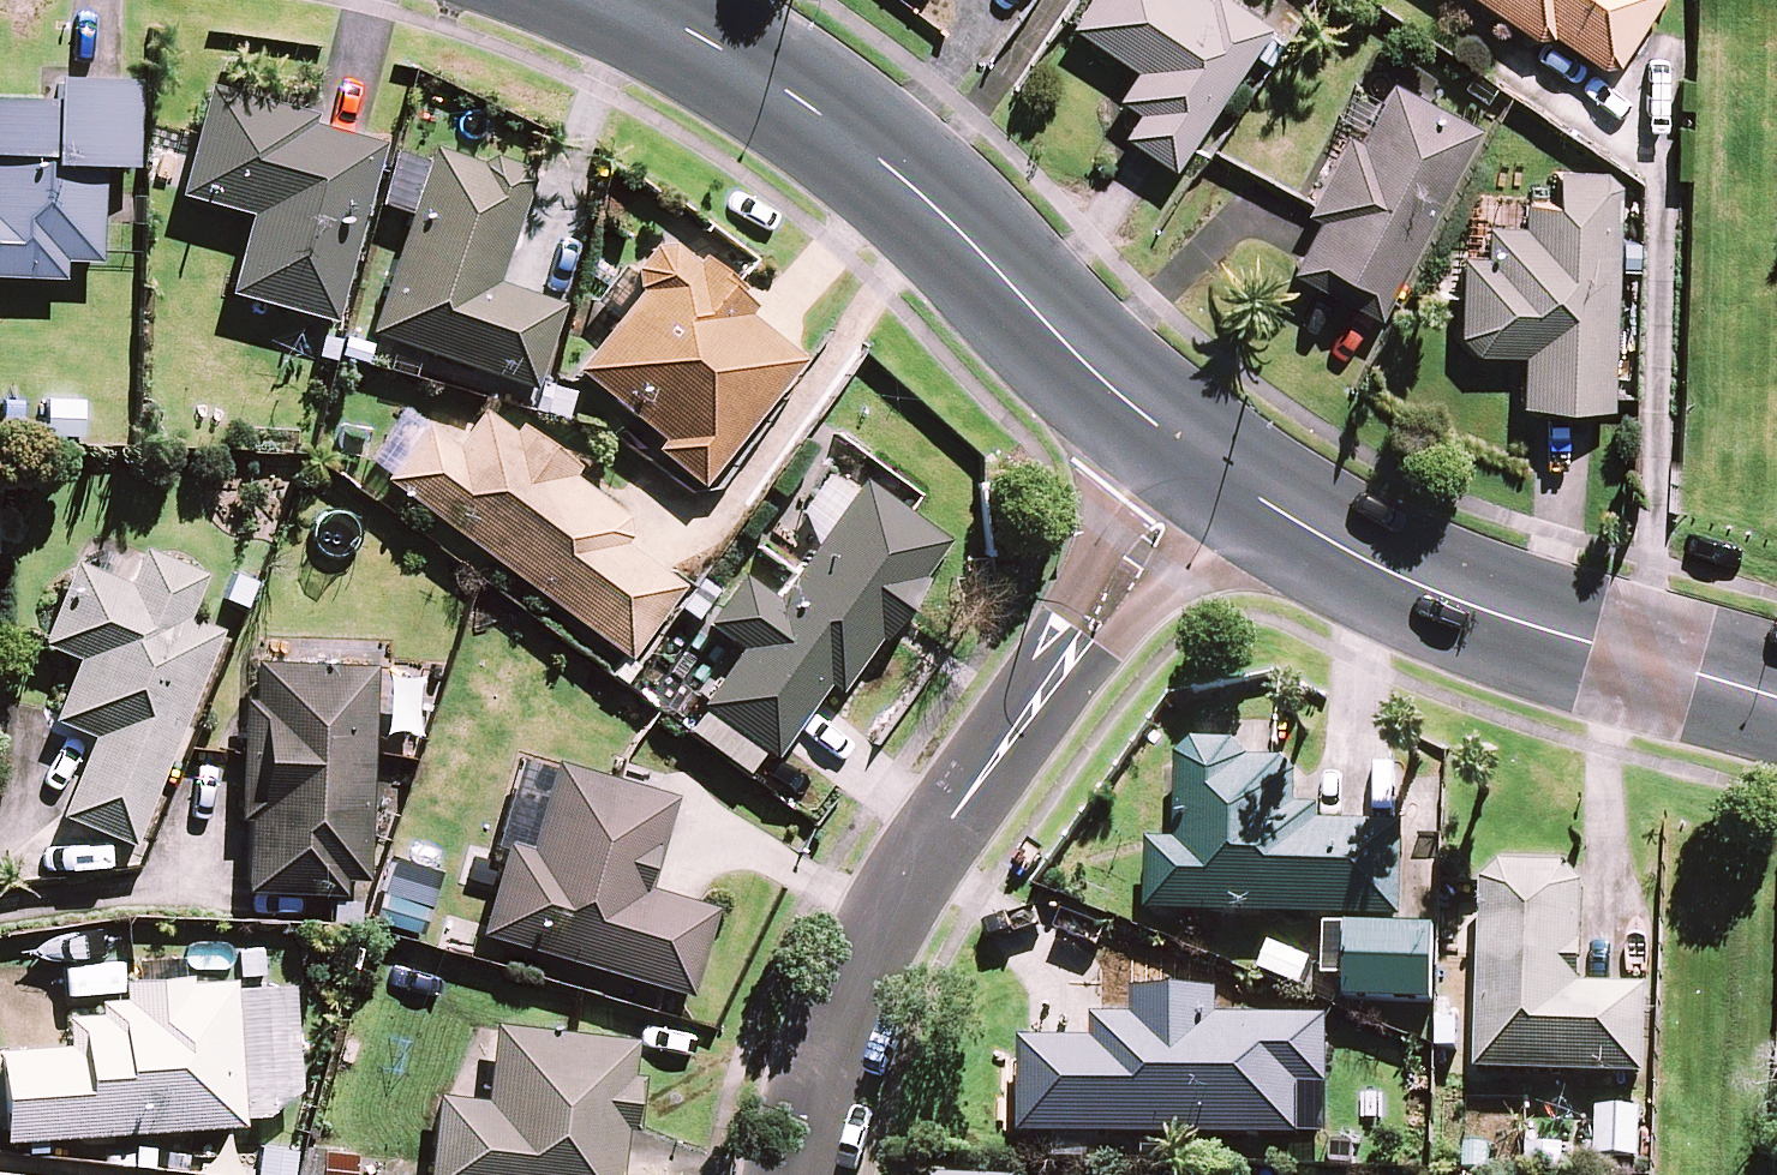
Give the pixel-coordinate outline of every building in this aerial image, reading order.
[(1197,0),(1099,0),(1074,36),(1138,80),(1119,107),(1141,122),(1126,145),(1177,180),(1275,37),(1221,1),(1213,11),(1197,0)] [(1549,55),(1557,44),(1603,76),(1622,74),(1670,5),(1673,0),(1468,0),(1549,55)] [(42,69),(41,95),(0,93),(0,272),(63,275),(64,256),(100,257),(104,160),(136,162),(139,73),(42,69)] [(312,110),(209,83),(181,191),(251,209),(230,289),(333,316),(379,139),(309,121),(312,110)] [(1295,281),(1382,327),(1483,138),(1395,91),(1295,281)] [(480,160),(432,143),(427,158),(409,209),(368,328),(532,384),(562,299),(496,276),(531,176),(525,162),(494,151),(480,158),(480,160)] [(409,209),(427,158),(393,147),(379,201),(409,209)] [(1613,417),(1622,195),(1610,182),(1561,179),(1559,215),(1529,214),(1528,238),(1492,236),(1491,269),(1465,267),(1461,345),(1479,363),(1527,365),(1525,414),(1613,417)] [(697,257),(673,237),(653,239),(633,263),(636,283),(639,286),(574,366),(661,437),(654,445),(700,482),(804,355),(746,308),(752,301),(739,291),(744,284),(702,250),(697,257)] [(571,471),(577,463),(519,420),(513,428),(482,405),(457,438),(426,415),(424,419),(386,470),(382,476),(627,655),(681,581),(623,539),(628,533),(626,512),(571,471)] [(370,457),(386,470),(424,419),(407,407),(370,457)] [(945,538),(860,477),(774,594),(739,569),(703,619),(739,645),(699,699),(703,702),(763,746),(773,752),(827,678),(838,685),(876,633),(879,635),(926,572),(922,569),(945,538)] [(204,569),(143,544),(128,580),(75,558),(42,639),(79,654),(54,716),(94,732),(62,811),(132,839),(220,624),(187,611),(204,569)] [(248,815),(245,887),(343,891),(344,875),(365,876),(375,663),(254,658),(253,694),(242,693),(237,815),(248,815)] [(763,746),(703,702),(685,726),(745,770),(763,746)] [(1196,741),(1181,758),(1179,843),(1153,842),(1151,912),(1404,918),(1406,824),(1323,822),(1324,806),(1299,805),(1300,775),(1286,760),(1250,759),(1236,742),(1196,741)] [(675,792),(556,756),(530,844),(508,837),(480,928),(687,990),(714,902),(647,882),(675,792)] [(1505,863),(1486,883),(1480,1070),(1649,1075),(1651,986),(1582,984),(1585,886),(1566,865),(1505,863)] [(427,903),(383,888),(373,918),(418,933),(427,903)] [(1434,927),(1352,925),(1350,999),(1432,1002),(1434,927)] [(1314,960),(1270,943),(1259,971),(1303,988),(1314,960)] [(243,1121),(243,1112),(234,983),(233,975),(191,978),(191,971),(122,976),(123,995),(101,997),(102,1008),(67,1010),(70,1042),(0,1047),(0,1079),(4,1137),(243,1121)] [(292,979),(234,983),(243,1112),(266,1111),(299,1085),(292,979)] [(1220,991),(1135,991),(1135,1015),(1095,1015),(1095,1039),(1024,1039),(1024,1134),(1303,1136),(1303,1086),(1331,1086),(1332,1017),(1220,1016),(1220,991)] [(624,1124),(636,1125),(642,1072),(627,1070),(631,1035),(493,1019),(485,1095),(435,1089),(425,1174),(618,1174),(624,1124)] [(1643,1109),(1597,1108),(1596,1157),(1642,1158),(1643,1109)]
